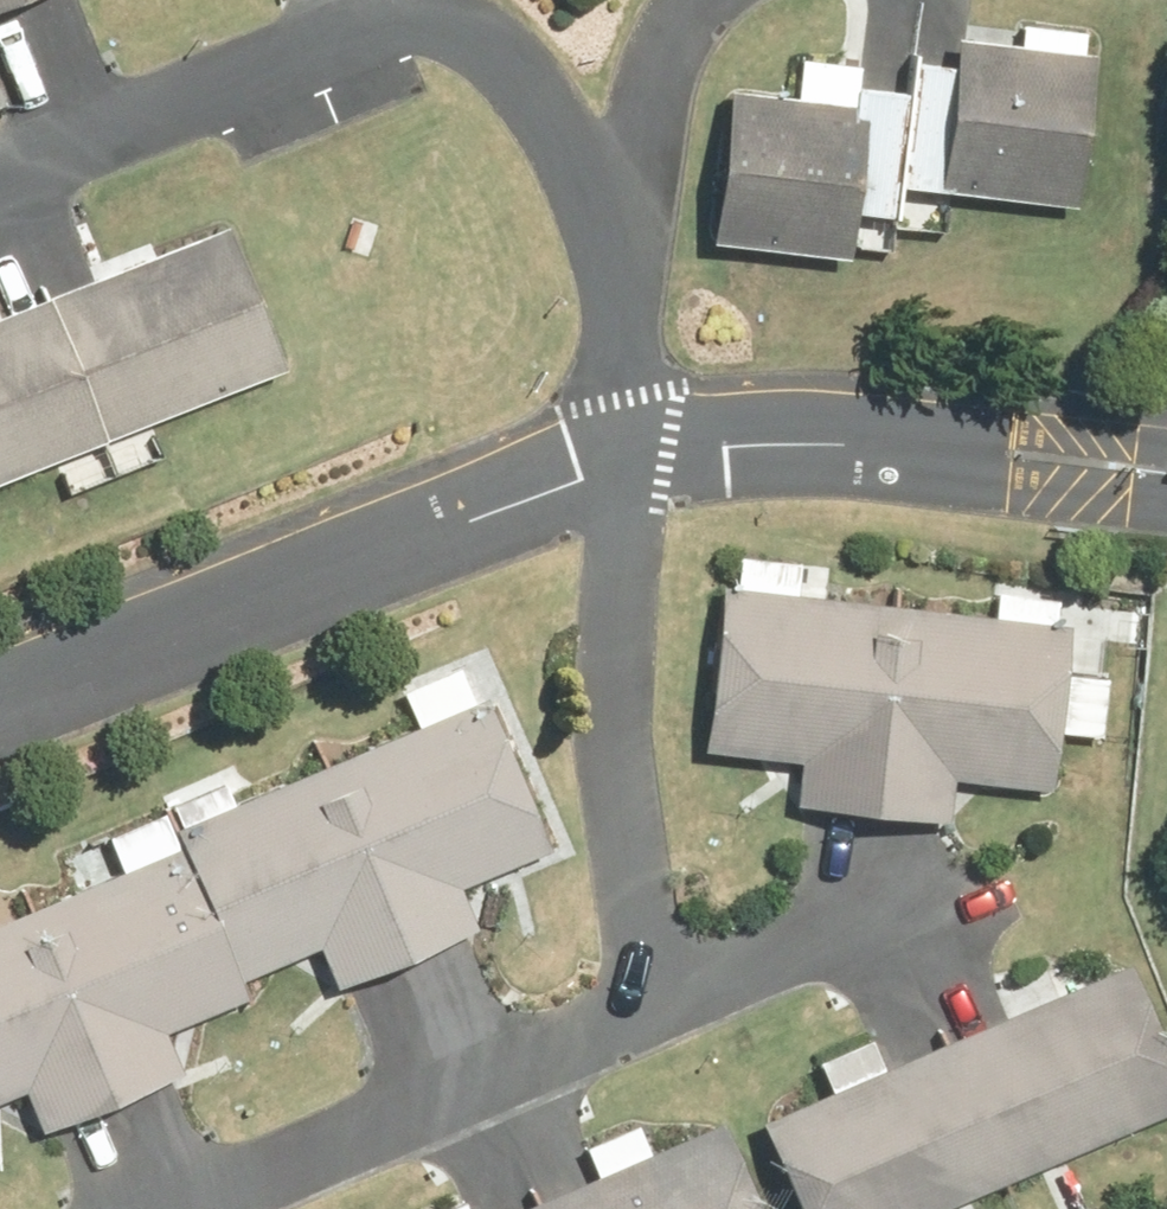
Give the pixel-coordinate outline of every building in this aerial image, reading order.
[(53,0),(0,0),(0,22),(53,0)] [(1082,55),(949,36),(928,182),(1061,201),(1082,55)] [(737,102),(721,232),(849,247),(864,116),(737,102)] [(0,326),(0,494),(279,382),(221,238),(0,326)] [(1086,625),(743,583),(723,748),(823,760),(820,789),(961,806),(964,777),(1066,789),(1086,625)] [(514,681),(198,821),(266,972),(358,931),(370,958),(500,900),(488,873),(581,832),(514,681)] [(0,907),(0,1088),(30,1075),(42,1102),(172,1044),(160,1017),(253,976),(185,825),(0,907)] [(738,1130),(776,1208),(951,1208),(1166,1106),(1166,1099),(1099,958),(738,1130)] [(526,1208),(754,1208),(711,1120),(526,1208)]
